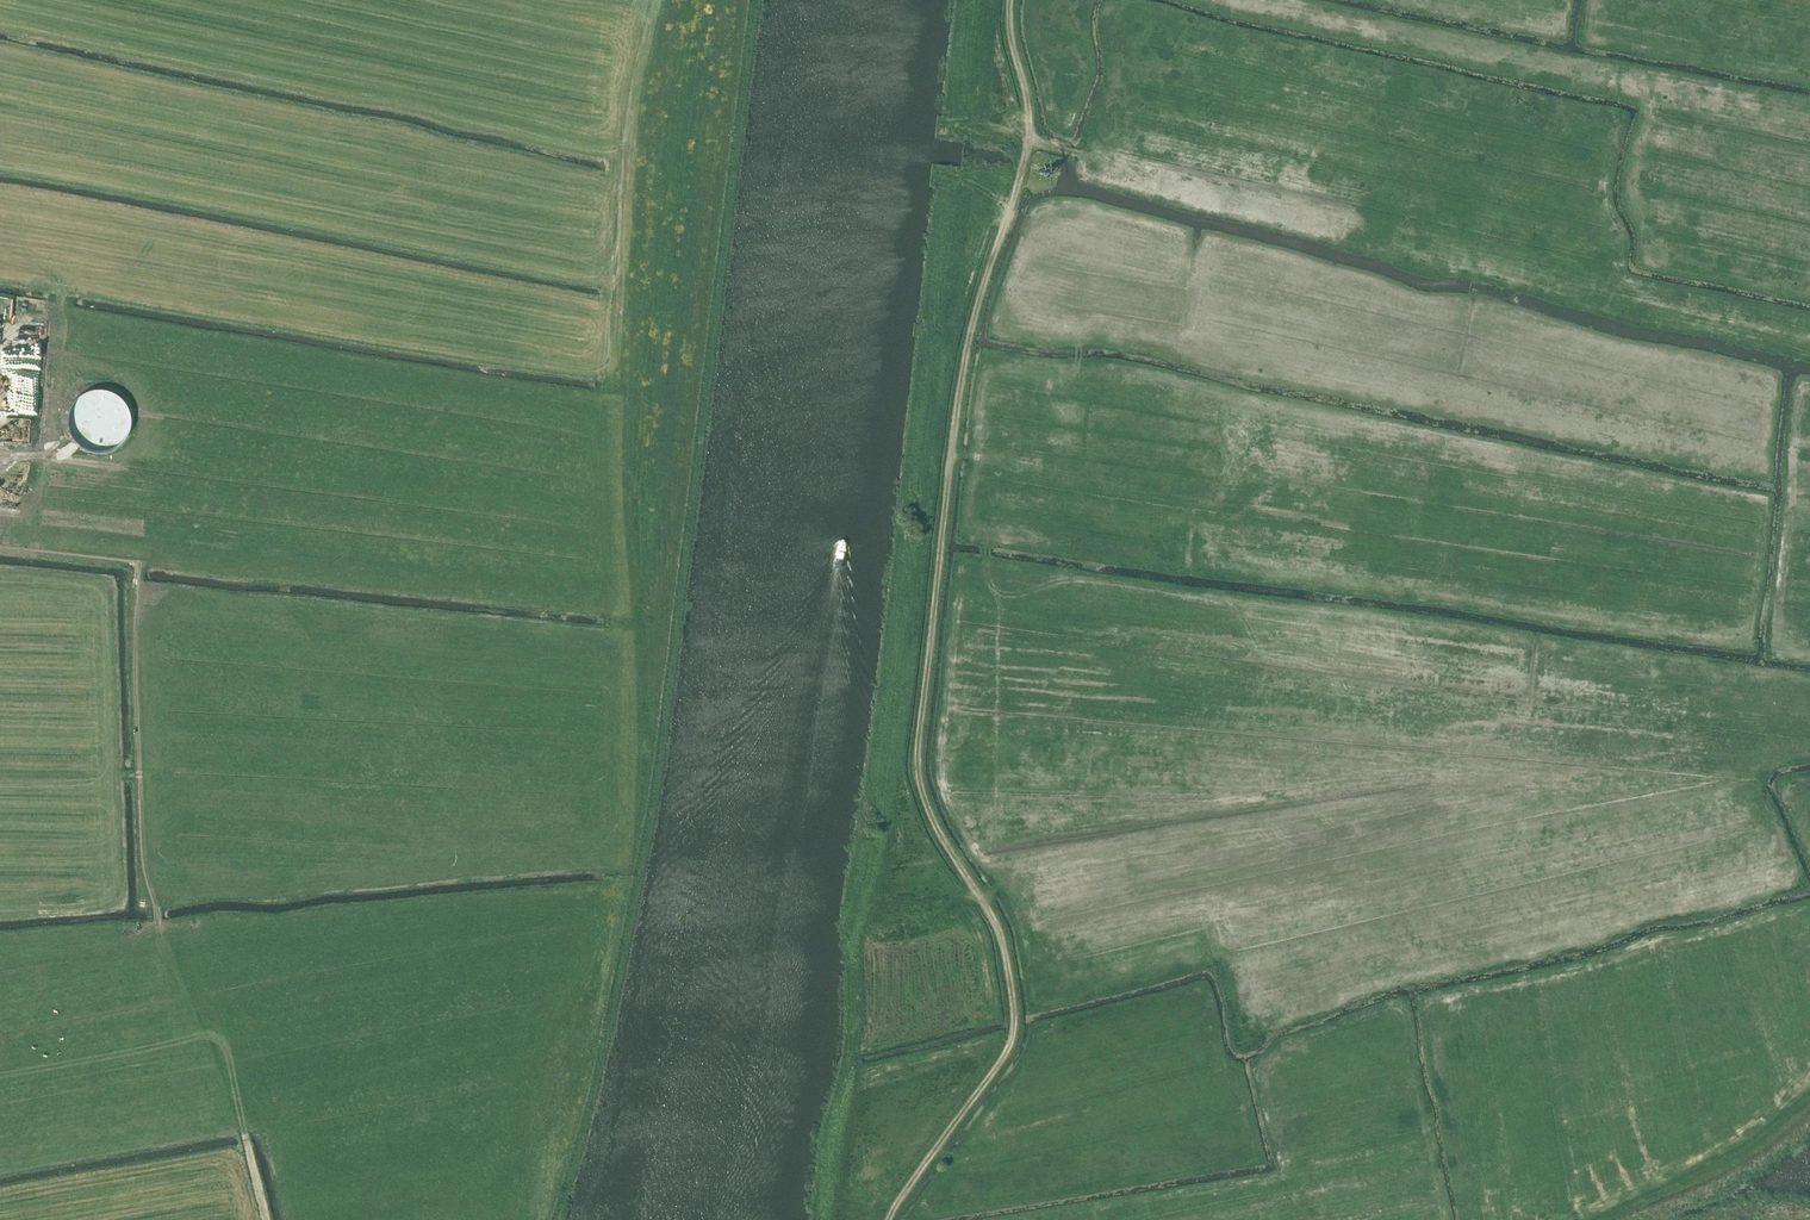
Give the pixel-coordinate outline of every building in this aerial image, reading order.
[(1057,167),(1047,163),(1044,173),(1053,176),(1057,167)] [(7,439),(31,440),(32,415),(8,414),(7,439)]
